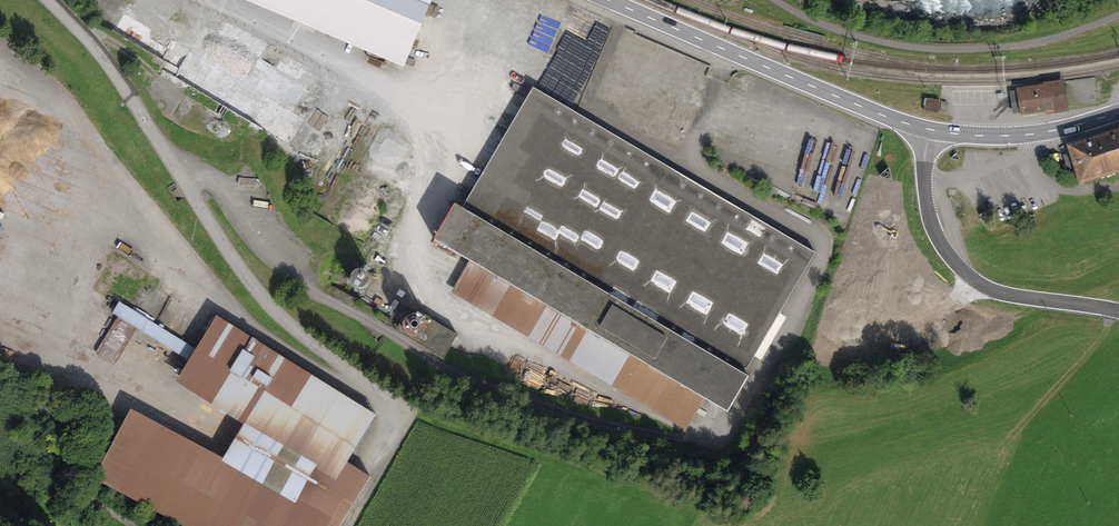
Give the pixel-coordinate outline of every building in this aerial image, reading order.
[(402,69),(432,0),(244,0),(402,69)] [(200,61),(123,13),(110,34),(297,150),(327,103),(299,86),(308,72),(225,21),(200,61)] [(1039,86),(1016,89),(1016,91),(1010,92),(1013,114),(1020,113),(1021,116),(1048,112),(1049,115),(1069,112),(1065,80),(1043,83),(1044,85),(1039,86)] [(823,254),(535,84),(441,241),(729,412),(823,254)] [(1065,143),(1077,185),(1118,172),(1118,127),(1065,143)] [(113,310),(117,313),(96,351),(117,362),(136,326),(189,355),(196,343),(118,301),(113,310)] [(218,333),(163,434),(129,416),(106,459),(116,493),(179,525),(336,525),(364,474),(341,461),(367,413),(218,333)]
